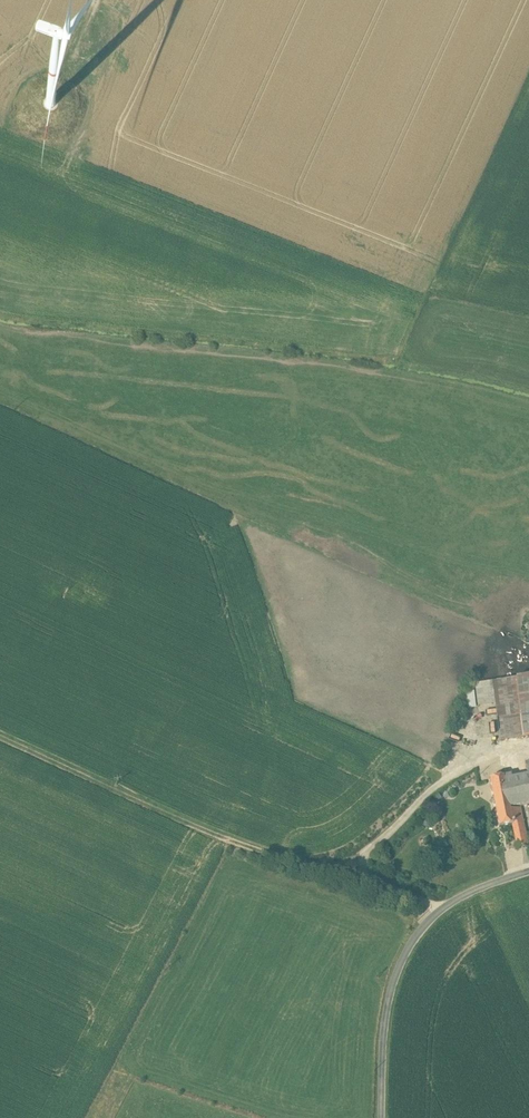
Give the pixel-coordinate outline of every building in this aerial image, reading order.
[(516,679),(520,715),(523,738),(528,737),(528,677),(516,679)] [(516,679),(493,681),(496,704),(498,718),(520,715),(516,679)] [(493,681),(475,683),(478,707),(496,704),(493,681)] [(525,762),(527,776),(511,779),(511,775),(504,777),(510,807),(528,804),(528,761),(525,762)] [(504,777),(491,779),(499,826),(512,824),(513,824),(510,810),(510,807),(504,777)] [(521,808),(510,810),(513,824),(512,824),(517,848),(528,846),(521,808)]
